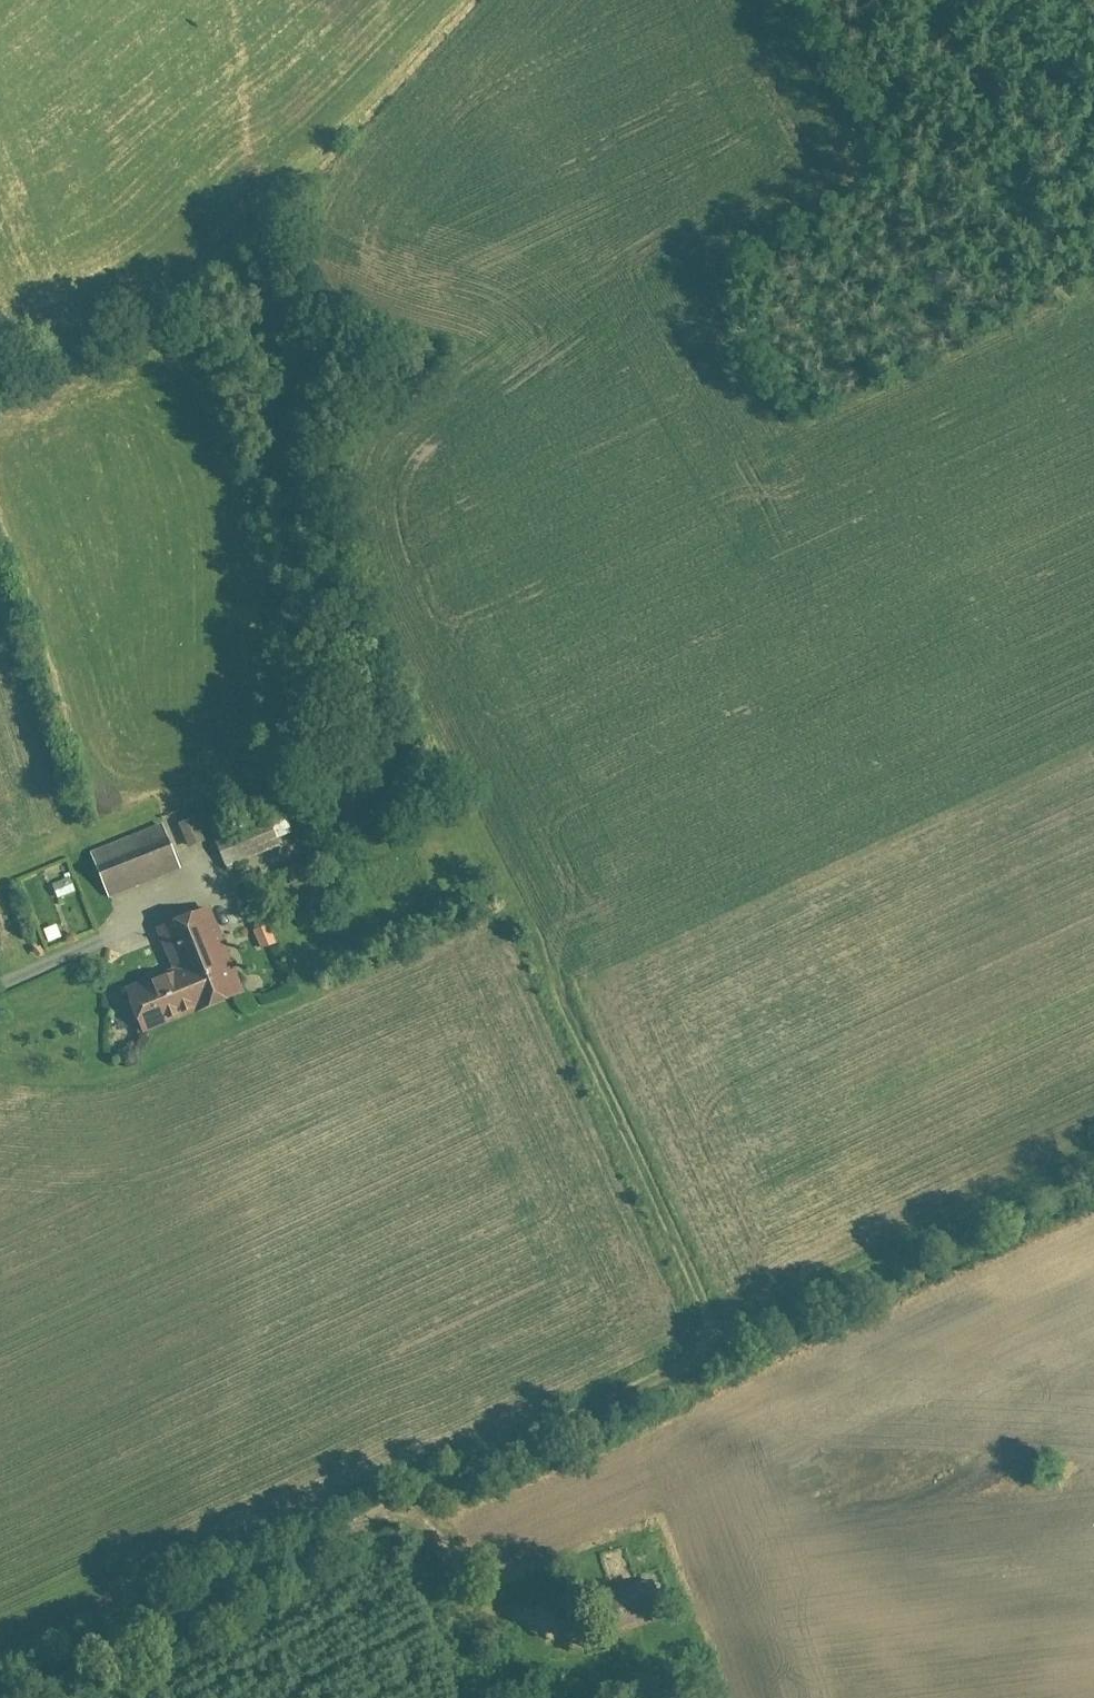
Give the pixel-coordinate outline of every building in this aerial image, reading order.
[(185,852),(205,844),(195,818),(175,826),(185,852)] [(219,842),(231,872),(282,851),(270,821),(219,842)] [(92,857),(110,902),(181,874),(163,829),(92,857)] [(52,888),(58,903),(77,896),(72,881),(52,888)] [(296,900),(305,926),(345,911),(336,886),(296,900)] [(207,917),(158,934),(173,975),(118,999),(136,1038),(189,1018),(238,1001),(207,917)]
